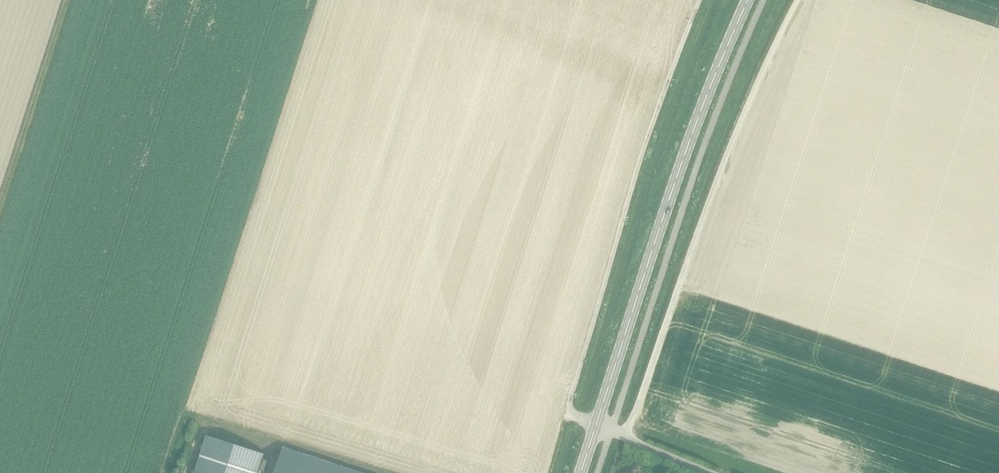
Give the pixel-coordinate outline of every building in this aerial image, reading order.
[(264,454),(207,435),(194,472),(258,472),(264,454)] [(283,447),(274,472),(363,472),(283,447)]
